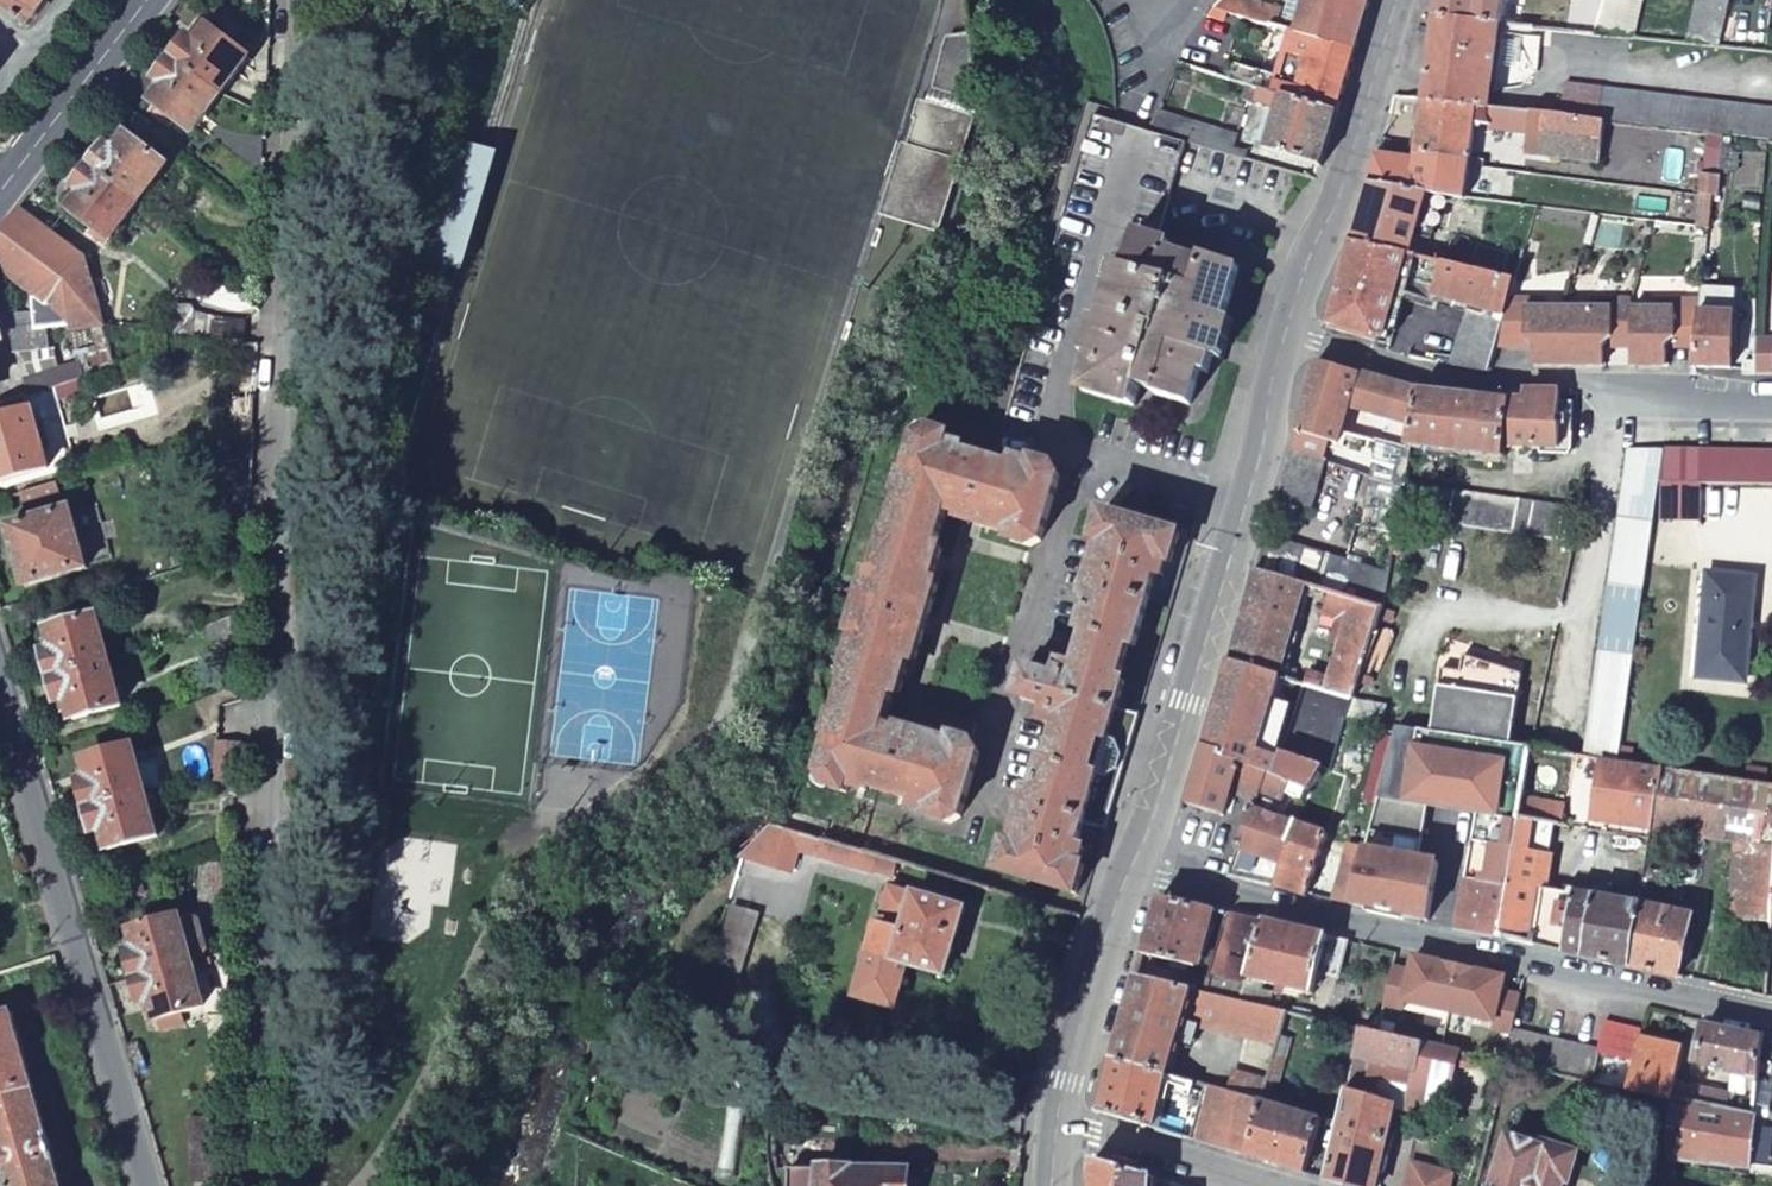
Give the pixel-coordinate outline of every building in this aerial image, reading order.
[(30,28),(51,0),(0,0),(0,4),(30,28)] [(1221,10),(1232,14),(1271,26),(1277,5),(1261,0),(1230,0),(1221,10)] [(1371,0),(1308,0),(1297,34),(1355,54),(1371,0)] [(1435,18),(1499,23),(1597,33),(1600,22),(1500,10),(1500,1),(1488,0),(1437,0),(1435,18)] [(1644,36),(1648,0),(1606,0),(1600,22),(1597,33),(1644,36)] [(1700,40),(1730,45),(1737,0),(1706,0),(1700,40)] [(1232,14),(1221,10),(1213,20),(1229,26),(1232,14)] [(177,55),(225,91),(252,54),(250,53),(263,36),(231,13),(219,30),(211,25),(199,41),(191,35),(177,55)] [(1435,18),(1424,97),(1489,105),(1499,23),(1435,18)] [(1207,28),(1202,44),(1233,52),(1237,37),(1207,28)] [(1189,46),(1182,65),(1249,87),(1338,116),(1355,54),(1297,34),(1292,33),(1282,64),(1271,61),(1266,74),(1215,57),(1189,46)] [(963,53),(949,52),(945,80),(959,82),(963,53)] [(197,127),(225,91),(177,55),(161,75),(170,81),(157,98),(197,127)] [(1600,88),(1600,87),(1564,82),(1560,115),(1596,120),(1600,88)] [(1338,116),(1249,87),(1245,101),(1278,113),(1266,153),(1322,169),(1338,116)] [(1771,141),(1771,110),(1600,88),(1596,120),(1606,120),(1635,124),(1771,141)] [(1424,97),(1416,154),(1473,161),(1483,117),(1491,119),(1499,129),(1531,133),(1529,152),(1601,161),(1602,154),(1606,120),(1596,120),(1560,115),(1489,105),(1424,97)] [(904,144),(898,143),(878,211),(937,228),(969,113),(914,99),(909,114),(913,116),(904,144)] [(1162,110),(1153,132),(1189,142),(1246,159),(1248,151),(1235,147),(1238,133),(1162,110)] [(1153,132),(1130,125),(1113,120),(1100,116),(1036,317),(1066,327),(1055,363),(1088,374),(1083,392),(1145,410),(1150,393),(1192,405),(1202,372),(1213,374),(1242,267),(1209,257),(1204,270),(1171,259),(1176,244),(1160,239),(1189,142),(1153,132)] [(1631,156),(1635,124),(1606,120),(1602,154),(1631,156)] [(94,164),(141,201),(168,165),(129,134),(117,150),(109,144),(94,164)] [(496,150),(454,138),(422,254),(464,266),(496,150)] [(1379,154),(1370,186),(1426,192),(1505,202),(1506,192),(1467,186),(1473,161),(1416,154),(1415,159),(1379,154)] [(113,239),(141,201),(94,164),(78,184),(85,192),(73,208),(113,239)] [(1724,170),(1703,168),(1700,192),(1717,195),(1721,195),(1724,170)] [(1370,186),(1353,242),(1409,255),(1426,192),(1370,186)] [(1717,195),(1700,192),(1696,226),(1713,228),(1717,195)] [(102,325),(82,254),(22,206),(0,235),(0,264),(36,291),(30,299),(33,325),(102,325)] [(1429,285),(1426,295),(1461,304),(1447,359),(1491,367),(1497,344),(1499,335),(1508,298),(1512,280),(1409,255),(1353,242),(1329,325),(1382,340),(1385,326),(1400,267),(1409,269),(1411,275),(1416,281),(1429,285)] [(1400,267),(1385,326),(1397,329),(1411,275),(1409,269),(1400,267)] [(1695,348),(1693,363),(1726,366),(1736,286),(1705,283),(1702,299),(1697,338),(1695,348)] [(1533,360),(1567,361),(1566,307),(1545,307),(1527,306),(1527,298),(1513,298),(1508,298),(1499,335),(1525,336),(1533,345),(1533,360)] [(1545,298),(1527,298),(1527,306),(1545,307),(1545,298)] [(1676,308),(1676,299),(1659,298),(1658,307),(1676,308)] [(1566,307),(1567,361),(1605,363),(1606,346),(1614,337),(1630,336),(1630,307),(1630,299),(1612,299),(1612,307),(1593,307),(1566,307)] [(1593,299),(1593,307),(1612,307),(1612,299),(1593,299)] [(1630,346),(1631,363),(1667,363),(1667,347),(1677,337),(1697,338),(1702,299),(1676,299),(1676,308),(1658,307),(1630,307),(1630,336),(1630,346)] [(197,309),(173,307),(171,332),(208,335),(211,314),(197,309)] [(211,314),(208,335),(244,339),(247,318),(211,314)] [(1499,335),(1497,344),(1533,345),(1525,336),(1499,335)] [(1614,337),(1606,346),(1630,346),(1630,336),(1614,337)] [(1667,347),(1695,348),(1697,338),(1677,337),(1667,347)] [(1749,366),(1748,371),(1764,372),(1764,338),(1751,337),(1749,366)] [(1350,404),(1361,372),(1321,360),(1300,432),(1341,443),(1344,433),(1352,405),(1350,404)] [(1421,391),(1361,372),(1350,404),(1352,405),(1364,409),(1404,420),(1416,423),(1421,391)] [(1522,389),(1517,447),(1556,451),(1561,391),(1522,389)] [(1508,401),(1421,391),(1416,423),(1412,446),(1503,458),(1508,401)] [(32,397),(0,408),(0,479),(51,464),(46,446),(52,444),(44,421),(40,422),(32,397)] [(1352,405),(1344,433),(1356,436),(1364,409),(1352,405)] [(1412,446),(1416,423),(1404,420),(1399,444),(1412,446)] [(894,530),(938,544),(948,510),(961,514),(964,519),(1014,534),(1012,540),(1033,546),(1043,540),(1062,476),(1056,467),(1036,460),(1034,463),(1017,458),(1015,466),(967,452),(968,447),(951,442),(953,435),(935,430),(922,437),(910,474),(907,473),(901,493),(905,495),(894,530)] [(1380,440),(1375,476),(1407,482),(1412,446),(1399,444),(1380,440)] [(1316,509),(1329,459),(1295,449),(1280,499),(1316,509)] [(1620,765),(1659,490),(1771,490),(1771,456),(1630,454),(1588,760),(1603,762),(1620,765)] [(1367,526),(1398,532),(1401,518),(1407,482),(1375,476),(1367,526)] [(1407,482),(1401,518),(1500,535),(1507,500),(1407,482)] [(60,494),(57,484),(21,494),(24,506),(60,494)] [(1507,500),(1500,535),(1579,549),(1583,515),(1507,500)] [(11,524),(28,583),(88,566),(70,507),(11,524)] [(1130,644),(1136,646),(1155,580),(1157,574),(1164,576),(1165,576),(1169,562),(1181,534),(1105,511),(1096,540),(1102,542),(1087,593),(1089,597),(1091,598),(1083,627),(1085,631),(1088,632),(1130,644)] [(850,678),(895,691),(898,692),(902,690),(911,660),(913,661),(918,658),(939,585),(937,581),(935,580),(943,549),(941,545),(938,544),(894,530),(891,529),(878,574),(872,572),(854,631),(860,633),(847,677),(850,678)] [(1357,602),(1386,610),(1393,571),(1269,537),(1258,573),(1308,588),(1331,594),(1357,602)] [(1308,588),(1258,573),(1231,663),(1280,680),(1308,588)] [(1164,576),(1157,574),(1155,580),(1162,582),(1164,576)] [(1705,604),(1700,682),(1746,685),(1754,582),(1718,579),(1716,605),(1705,604)] [(1353,614),(1357,602),(1331,594),(1327,607),(1353,614)] [(1352,699),(1386,610),(1357,602),(1353,614),(1328,681),(1324,694),(1350,703),(1352,699)] [(248,633),(249,611),(212,623),(218,641),(248,633)] [(37,654),(44,677),(109,656),(96,614),(41,631),(47,650),(37,654)] [(1050,760),(1092,772),(1102,737),(1109,739),(1117,711),(1126,681),(1120,679),(1130,644),(1088,632),(1078,667),(1063,662),(1058,677),(1030,668),(1026,670),(1019,692),(1021,697),(1049,705),(1045,720),(1060,725),(1050,760)] [(67,718),(122,702),(109,656),(44,677),(51,703),(62,700),(67,718)] [(1432,733),(1510,747),(1527,677),(1469,662),(1465,678),(1447,672),(1432,733)] [(1318,787),(1326,767),(1278,744),(1275,749),(1261,744),(1280,680),(1231,663),(1207,747),(1271,766),(1299,778),(1318,787)] [(1303,687),(1324,694),(1328,681),(1307,674),(1303,687)] [(895,691),(850,678),(840,715),(836,714),(830,734),(834,735),(823,772),(830,786),(848,791),(850,784),(868,789),(869,785),(917,799),(915,807),(931,812),(931,815),(951,822),(962,816),(980,752),(975,741),(954,735),(953,741),(903,726),(898,729),(885,726),(895,691)] [(1383,725),(1388,706),(1352,699),(1350,703),(1344,719),(1383,725)] [(1098,774),(1083,825),(1106,832),(1139,718),(1117,711),(1109,739),(1102,737),(1092,772),(1098,774)] [(1396,727),(1383,725),(1358,814),(1371,818),(1396,727)] [(1355,877),(1348,904),(1388,913),(1391,902),(1407,906),(1404,917),(1425,922),(1437,863),(1417,860),(1427,806),(1475,813),(1453,928),(1497,937),(1513,850),(1518,819),(1521,802),(1530,750),(1510,747),(1432,733),(1396,727),(1371,818),(1357,868),(1355,877)] [(74,782),(82,806),(147,787),(134,742),(79,760),(84,778),(74,782)] [(221,780),(242,781),(244,743),(220,743),(221,780)] [(1271,766),(1207,747),(1189,806),(1226,816),(1234,790),(1261,799),(1264,789),(1291,800),(1294,791),(1299,778),(1271,766)] [(999,870),(1076,892),(1084,865),(1081,864),(1072,861),(1076,850),(1083,825),(1098,774),(1092,772),(1050,760),(1048,759),(1043,761),(1035,790),(1032,790),(1028,792),(1013,843),(1007,841),(999,870)] [(1664,772),(1620,765),(1603,762),(1593,824),(1654,834),(1664,772)] [(1333,770),(1326,767),(1318,787),(1325,791),(1333,770)] [(1664,772),(1654,834),(1642,910),(1632,967),(1681,978),(1691,919),(1662,915),(1673,850),(1663,849),(1665,837),(1736,848),(1730,921),(1771,927),(1771,917),(1771,791),(1664,772)] [(1318,787),(1299,778),(1294,791),(1313,798),(1318,787)] [(147,787),(82,806),(89,833),(99,830),(105,849),(160,833),(147,787)] [(1325,791),(1318,787),(1313,798),(1312,801),(1320,805),(1325,791)] [(1521,802),(1518,819),(1556,826),(1560,827),(1564,810),(1521,802)] [(1258,807),(1230,878),(1269,890),(1272,882),(1296,821),(1258,807)] [(1556,826),(1518,819),(1513,850),(1550,857),(1556,826)] [(1296,821),(1272,882),(1306,894),(1328,833),(1296,821)] [(774,832),(774,831),(753,854),(743,865),(764,870),(793,878),(799,860),(844,871),(875,880),(876,878),(890,882),(895,865),(850,852),(805,840),(774,832)] [(1072,861),(1081,864),(1085,852),(1076,850),(1072,861)] [(1497,937),(1534,946),(1544,890),(1550,857),(1513,850),(1497,937)] [(237,897),(238,859),(206,859),(205,897),(237,897)] [(1341,873),(1334,901),(1348,904),(1355,877),(1341,873)] [(1534,946),(1564,952),(1574,896),(1544,890),(1534,946)] [(859,1001),(898,1012),(904,990),(910,970),(947,982),(966,915),(890,894),(882,922),(893,925),(891,937),(878,933),(872,959),(865,980),(859,1001)] [(1580,956),(1591,899),(1574,896),(1564,952),(1580,956)] [(1161,899),(1144,958),(1196,970),(1212,911),(1161,899)] [(1642,910),(1591,899),(1580,956),(1632,967),(1642,910)] [(1407,906),(1391,902),(1388,913),(1404,917),(1407,906)] [(185,917),(184,914),(129,931),(133,948),(124,951),(130,975),(196,957),(195,955),(185,917)] [(196,914),(185,917),(195,955),(207,951),(211,945),(203,917),(196,914)] [(1179,977),(1175,990),(1244,1006),(1264,921),(1229,914),(1211,985),(1179,977)] [(1244,1006),(1271,1011),(1273,1001),(1261,999),(1264,987),(1312,998),(1326,935),(1264,921),(1244,1006)] [(235,946),(196,957),(210,1004),(213,1013),(232,1002),(235,946)] [(1489,1030),(1509,1034),(1517,996),(1498,991),(1502,977),(1410,956),(1407,971),(1390,967),(1382,1005),(1402,1009),(1404,1002),(1490,1023),(1489,1030)] [(210,1004),(196,957),(130,975),(137,1000),(148,997),(155,1021),(210,1004)] [(1137,983),(1115,1062),(1170,1077),(1183,1029),(1274,1046),(1281,1014),(1271,1011),(1244,1006),(1175,990),(1137,983)] [(1310,1009),(1308,1020),(1361,1031),(1365,1032),(1368,1014),(1331,1006),(1329,1014),(1310,1009)] [(0,1009),(0,1162),(7,1185),(59,1185),(9,1007),(0,1009)] [(1639,1038),(1639,1032),(1605,1025),(1600,1050),(1598,1057),(1633,1065),(1639,1038)] [(1705,1064),(1758,1076),(1761,1040),(1701,1027),(1693,1062),(1698,1063),(1696,1070),(1704,1072),(1705,1064)] [(1329,1183),(1339,1185),(1378,1185),(1401,1108),(1405,1097),(1413,1099),(1410,1110),(1436,1116),(1465,1102),(1474,1055),(1365,1032),(1361,1031),(1329,1183)] [(1593,1082),(1598,1057),(1600,1050),(1515,1031),(1508,1063),(1593,1082)] [(1681,1047),(1639,1038),(1633,1065),(1628,1089),(1675,1100),(1681,1047)] [(1271,1060),(1266,1080),(1277,1082),(1282,1062),(1271,1060)] [(1100,1115),(1249,1159),(1262,1102),(1198,1084),(1170,1077),(1115,1062),(1100,1115)] [(1198,1084),(1262,1102),(1266,1080),(1234,1072),(1229,1085),(1204,1079),(1198,1082),(1198,1084)] [(1706,1107),(1729,1112),(1733,1097),(1710,1091),(1706,1107)] [(1405,1097),(1401,1108),(1410,1110),(1413,1099),(1405,1097)] [(1678,1101),(1675,1100),(1669,1157),(1750,1167),(1754,1117),(1729,1112),(1706,1107),(1678,1101)] [(1262,1102),(1249,1159),(1309,1177),(1324,1120),(1262,1102)] [(189,1170),(225,1172),(228,1108),(191,1104),(189,1170)] [(1504,1137),(1492,1185),(1567,1185),(1574,1161),(1570,1146),(1547,1140),(1540,1146),(1504,1137)] [(1156,1181),(1096,1164),(1095,1185),(1156,1185),(1156,1181)] [(1409,1185),(1454,1185),(1456,1178),(1415,1165),(1409,1185)] [(921,1181),(910,1174),(789,1174),(789,1185),(921,1185),(921,1181)]
